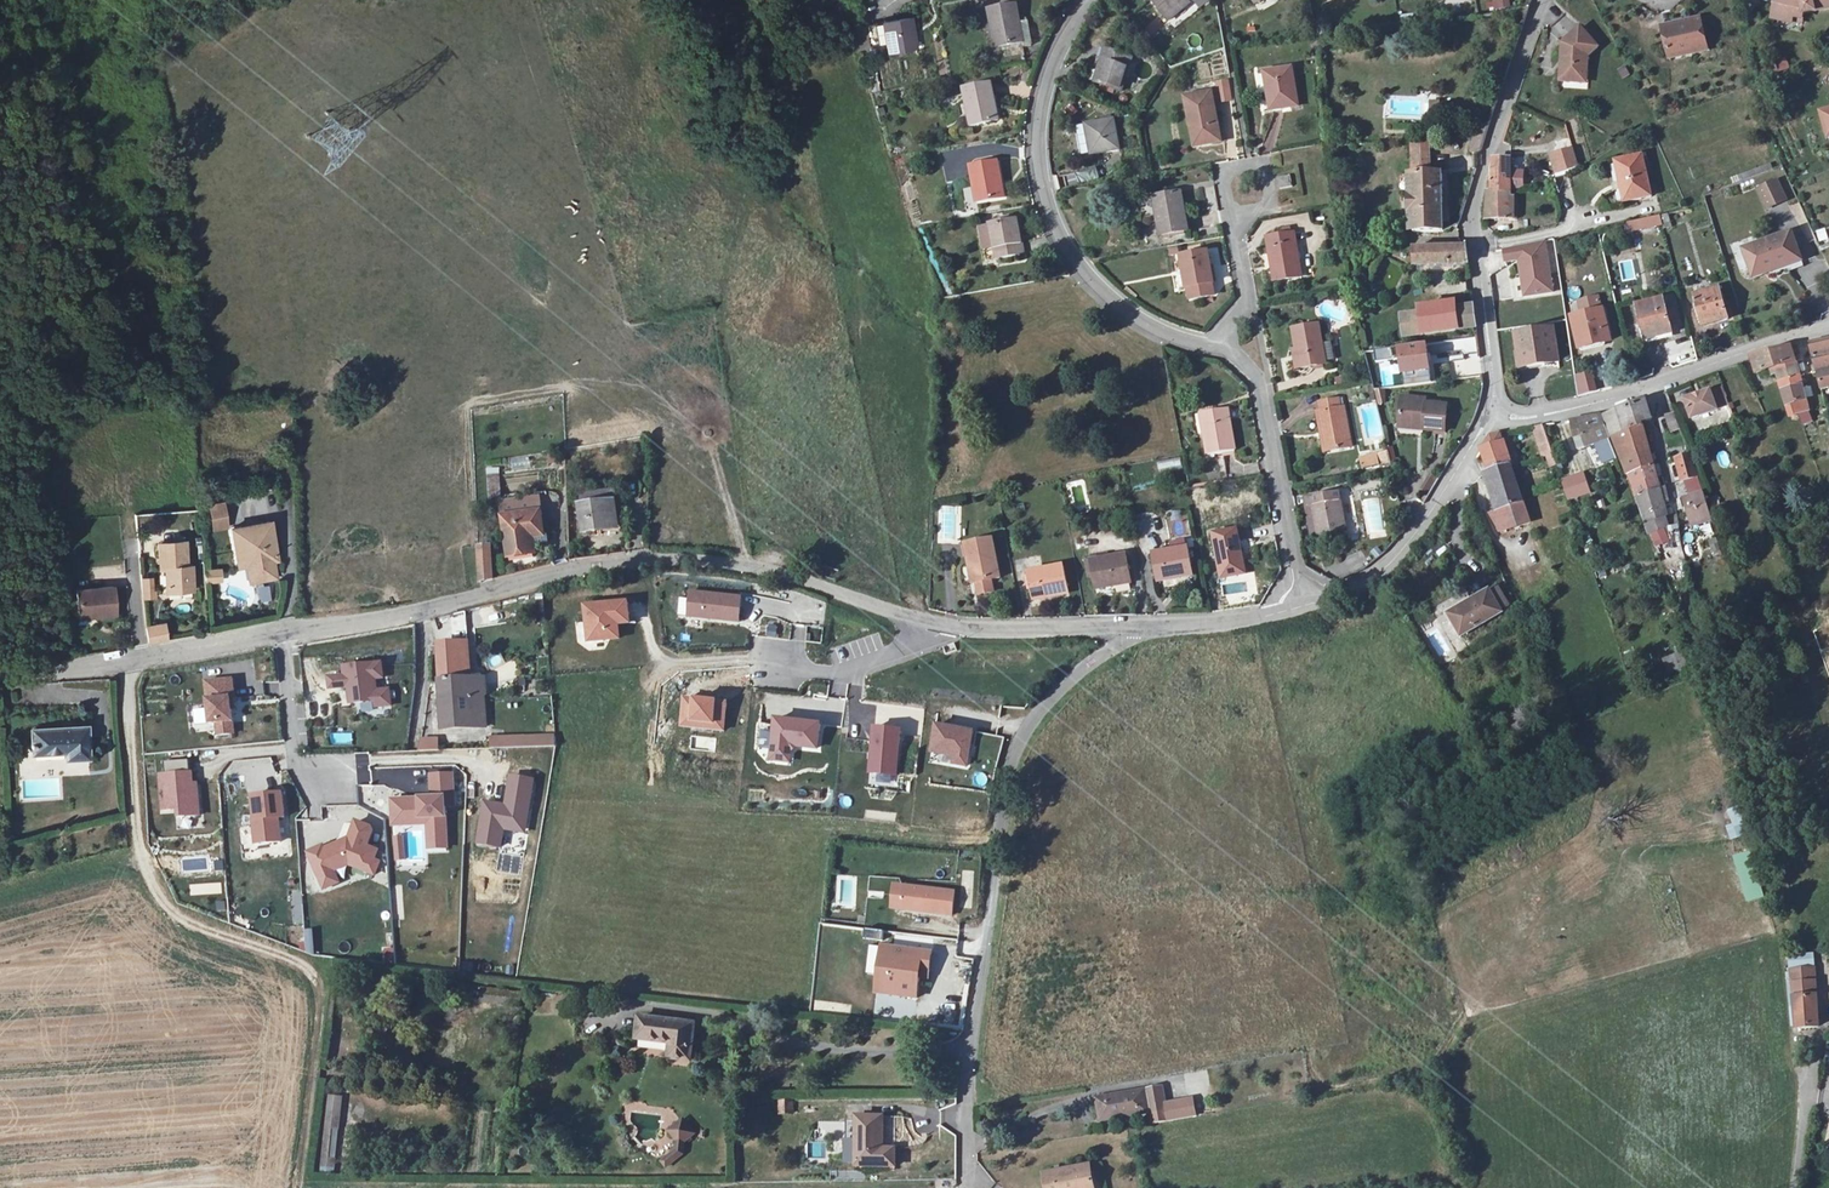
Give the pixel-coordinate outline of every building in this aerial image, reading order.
[(1167,21),(1193,2),(1191,0),(1153,0),(1167,21)] [(1492,8),(1509,9),(1510,0),(1492,0),(1492,8)] [(1807,23),(1807,17),(1828,9),(1828,0),(1801,0),(1798,1),(1798,0),(1775,0),(1770,21),(1777,24),(1792,27),(1807,23)] [(1017,7),(988,12),(995,49),(1024,44),(1017,7)] [(909,19),(882,24),(888,55),(915,50),(909,19)] [(1693,46),(1694,53),(1708,50),(1699,19),(1665,28),(1670,51),(1693,46)] [(1561,44),(1559,83),(1578,83),(1590,83),(1590,77),(1590,56),(1599,47),(1580,29),(1561,44)] [(1671,57),(1694,53),(1693,46),(1670,51),(1671,57)] [(1134,59),(1106,48),(1093,81),(1122,92),(1134,59)] [(1292,67),(1266,71),(1272,111),(1299,106),(1292,67)] [(991,89),(965,94),(971,133),(997,128),(991,89)] [(1211,93),(1184,98),(1194,146),(1221,141),(1211,93)] [(1114,120),(1085,126),(1091,155),(1120,148),(1114,120)] [(1429,174),(1430,140),(1412,140),(1414,230),(1441,230),(1441,174),(1429,174)] [(1548,152),(1554,174),(1579,167),(1573,145),(1548,152)] [(1651,197),(1640,157),(1613,165),(1624,204),(1651,197)] [(1491,191),(1487,192),(1486,219),(1509,216),(1509,159),(1492,159),(1491,191)] [(1002,160),(973,165),(979,201),(1008,196),(1002,160)] [(1736,177),(1738,183),(1770,171),(1767,165),(1736,177)] [(1290,175),(1278,177),(1281,190),(1293,187),(1290,175)] [(1567,191),(1566,179),(1557,180),(1558,192),(1567,191)] [(1784,200),(1776,182),(1766,187),(1774,205),(1784,200)] [(1774,205),(1766,187),(1757,191),(1765,209),(1774,205)] [(1179,192),(1154,197),(1162,238),(1187,234),(1179,192)] [(1660,215),(1626,220),(1628,231),(1662,227),(1660,215)] [(1019,221),(992,225),(999,262),(1025,257),(1019,221)] [(1295,234),(1268,238),(1275,278),(1302,274),(1295,234)] [(1787,268),(1802,263),(1792,234),(1745,249),(1753,274),(1786,264),(1787,268)] [(1538,244),(1506,251),(1507,263),(1521,261),(1527,297),(1555,293),(1547,242),(1538,244)] [(1467,264),(1465,247),(1416,250),(1417,267),(1467,264)] [(1208,251),(1180,257),(1186,288),(1189,287),(1192,302),(1215,298),(1212,282),(1214,282),(1208,251)] [(1802,263),(1787,268),(1789,274),(1804,269),(1802,263)] [(1787,268),(1786,264),(1769,269),(1771,273),(1787,268)] [(1733,318),(1722,287),(1696,296),(1707,327),(1733,318)] [(1580,315),(1602,309),(1598,295),(1577,300),(1580,315)] [(1674,333),(1666,300),(1640,306),(1649,340),(1674,333)] [(1404,337),(1476,327),(1473,307),(1456,310),(1454,302),(1419,307),(1420,314),(1403,317),(1403,323),(1398,324),(1399,334),(1404,333),(1404,337)] [(1610,339),(1603,309),(1602,309),(1580,315),(1571,317),(1578,347),(1610,339)] [(1324,324),(1299,328),(1305,366),(1330,362),(1324,324)] [(1542,356),(1544,364),(1560,362),(1555,328),(1518,334),(1522,359),(1542,356)] [(1813,344),(1821,372),(1826,391),(1828,390),(1828,341),(1813,344)] [(1805,377),(1797,347),(1757,360),(1762,376),(1781,371),(1784,382),(1792,409),(1795,417),(1803,415),(1806,422),(1811,419),(1809,413),(1814,412),(1805,377)] [(1523,367),(1544,364),(1542,356),(1522,359),(1523,367)] [(1578,395),(1597,391),(1592,370),(1573,374),(1578,395)] [(1713,390),(1685,400),(1693,422),(1721,412),(1713,390)] [(1318,414),(1325,452),(1354,447),(1348,410),(1344,410),(1342,399),(1321,403),(1322,413),(1318,414)] [(1434,403),(1401,400),(1398,427),(1453,433),(1454,412),(1433,411),(1434,403)] [(1641,497),(1638,498),(1652,532),(1670,526),(1668,520),(1670,520),(1662,490),(1655,467),(1647,442),(1643,427),(1642,424),(1653,420),(1648,402),(1606,417),(1614,438),(1620,451),(1628,472),(1629,471),(1636,487),(1638,488),(1641,497)] [(1375,407),(1362,412),(1372,437),(1384,432),(1375,407)] [(1226,412),(1198,417),(1205,457),(1233,452),(1226,412)] [(1610,441),(1601,417),(1572,422),(1576,438),(1583,437),(1588,449),(1610,441)] [(1550,445),(1544,427),(1534,429),(1543,455),(1546,454),(1550,466),(1557,463),(1553,452),(1550,445)] [(1501,510),(1493,513),(1501,535),(1531,524),(1523,503),(1521,503),(1509,464),(1499,434),(1494,435),(1481,452),(1484,459),(1487,471),(1483,472),(1492,499),(1496,497),(1501,510)] [(1388,451),(1359,455),(1361,467),(1390,464),(1388,451)] [(1728,451),(1717,454),(1720,468),(1731,465),(1728,451)] [(1181,458),(1158,462),(1160,474),(1183,469),(1181,458)] [(512,460),(513,467),(530,466),(529,459),(512,460)] [(500,468),(486,469),(488,498),(502,497),(500,468)] [(1421,492),(1429,498),(1440,483),(1432,476),(1421,492)] [(1339,493),(1311,497),(1318,539),(1346,534),(1339,493)] [(1383,532),(1380,496),(1363,498),(1366,533),(1383,532)] [(1711,513),(1708,506),(1706,499),(1689,506),(1693,519),(1711,513)] [(225,502),(208,506),(213,532),(230,529),(225,502)] [(616,504),(582,508),(585,535),(619,531),(616,504)] [(542,510),(503,516),(508,553),(547,547),(542,510)] [(274,522),(231,529),(237,564),(255,561),(258,584),(275,581),(272,557),(279,556),(274,522)] [(1218,569),(1245,565),(1239,532),(1213,536),(1218,569)] [(995,541),(968,546),(975,586),(991,584),(1002,582),(995,541)] [(181,589),(181,594),(193,593),(192,569),(187,569),(185,543),(158,545),(160,571),(166,571),(167,590),(181,589)] [(495,582),(495,547),(479,547),(479,581),(495,582)] [(1190,548),(1154,554),(1159,581),(1195,576),(1190,548)] [(1128,555),(1093,560),(1098,588),(1133,582),(1128,555)] [(1066,566),(1029,572),(1034,600),(1071,594),(1066,566)] [(223,571),(208,572),(209,584),(224,583),(223,571)] [(155,578),(141,579),(142,601),(156,600),(155,578)] [(991,584),(975,586),(976,593),(992,590),(991,584)] [(269,586),(258,588),(261,603),(272,601),(269,586)] [(697,612),(747,617),(750,593),(699,588),(697,612)] [(96,594),(95,590),(74,592),(77,621),(113,616),(110,592),(96,594)] [(1490,592),(1451,614),(1465,637),(1503,614),(1490,592)] [(618,638),(616,624),(628,622),(625,599),(580,604),(582,627),(584,642),(618,638)] [(766,634),(774,636),(777,626),(768,624),(766,634)] [(164,625),(146,627),(147,643),(166,641),(164,625)] [(470,644),(441,646),(443,728),(488,727),(488,687),(470,683),(470,644)] [(1681,653),(1663,660),(1668,675),(1686,668),(1681,653)] [(379,692),(378,679),(386,679),(384,664),(346,668),(347,677),(331,679),(332,689),(351,688),(352,704),(378,702),(378,708),(393,706),(392,691),(379,692)] [(234,710),(233,701),(233,700),(237,699),(235,680),(208,683),(212,725),(218,725),(219,737),(236,735),(234,710)] [(768,695),(766,702),(781,706),(783,698),(768,695)] [(192,712),(194,732),(211,731),(210,711),(192,712)] [(818,721),(774,716),(770,748),(789,750),(790,742),(815,745),(818,721)] [(974,728),(932,723),(928,753),(951,756),(950,764),(969,766),(970,759),(974,728)] [(901,727),(871,725),(867,771),(897,773),(901,727)] [(90,726),(33,731),(35,756),(67,754),(68,765),(93,763),(90,726)] [(331,744),(353,744),(353,733),(331,733),(331,744)] [(422,739),(423,749),(439,749),(439,739),(422,739)] [(492,750),(557,750),(557,739),(492,739),(492,750)] [(769,757),(788,759),(789,750),(770,748),(769,757)] [(159,777),(163,812),(178,811),(178,817),(199,815),(196,785),(190,786),(189,774),(188,762),(163,764),(164,777),(159,777)] [(394,820),(429,818),(429,824),(430,844),(448,843),(446,807),(455,806),(454,775),(433,776),(434,799),(394,800),(394,820)] [(501,846),(504,829),(518,831),(522,809),(529,810),(534,780),(512,776),(507,803),(508,803),(508,808),(500,806),(500,805),(485,802),(478,843),(501,846)] [(254,798),(256,822),(255,822),(257,846),(283,843),(280,820),(286,819),(283,795),(254,798)] [(1727,809),(1731,825),(1726,826),(1729,839),(1747,835),(1741,806),(1727,809)] [(525,832),(529,810),(522,809),(518,831),(525,832)] [(377,848),(366,845),(371,828),(357,822),(348,843),(341,846),(338,844),(325,850),(324,847),(310,854),(319,876),(334,869),(335,872),(350,865),(377,873),(381,860),(374,858),(377,848)] [(1733,855),(1745,902),(1764,898),(1752,850),(1733,855)] [(326,890),(340,883),(335,872),(334,869),(319,876),(326,890)] [(905,885),(896,884),(894,908),(903,909),(905,885)] [(957,890),(905,885),(903,909),(921,910),(955,914),(957,890)] [(921,910),(903,909),(900,932),(918,933),(921,910)] [(232,923),(247,927),(249,918),(234,915),(232,923)] [(935,951),(885,947),(883,976),(893,977),(892,994),(922,997),(925,970),(933,971),(935,951)] [(1790,963),(1797,1031),(1818,1029),(1814,984),(1824,983),(1823,968),(1826,968),(1826,960),(1790,963)] [(893,977),(883,976),(881,993),(892,994),(893,977)] [(641,1018),(640,1038),(670,1040),(669,1056),(694,1058),(697,1022),(641,1018)] [(1098,1100),(1101,1123),(1167,1112),(1164,1090),(1098,1100)] [(326,1094),(321,1170),(335,1171),(341,1095),(326,1094)] [(684,1118),(663,1126),(667,1137),(653,1142),(662,1166),(688,1156),(683,1141),(692,1138),(684,1118)] [(883,1120),(861,1120),(861,1168),(900,1168),(900,1142),(884,1143),(883,1120)] [(834,1155),(838,1155),(838,1122),(821,1122),(821,1131),(834,1131),(834,1155)] [(1050,1187),(1096,1187),(1093,1174),(1049,1182),(1050,1187)]
